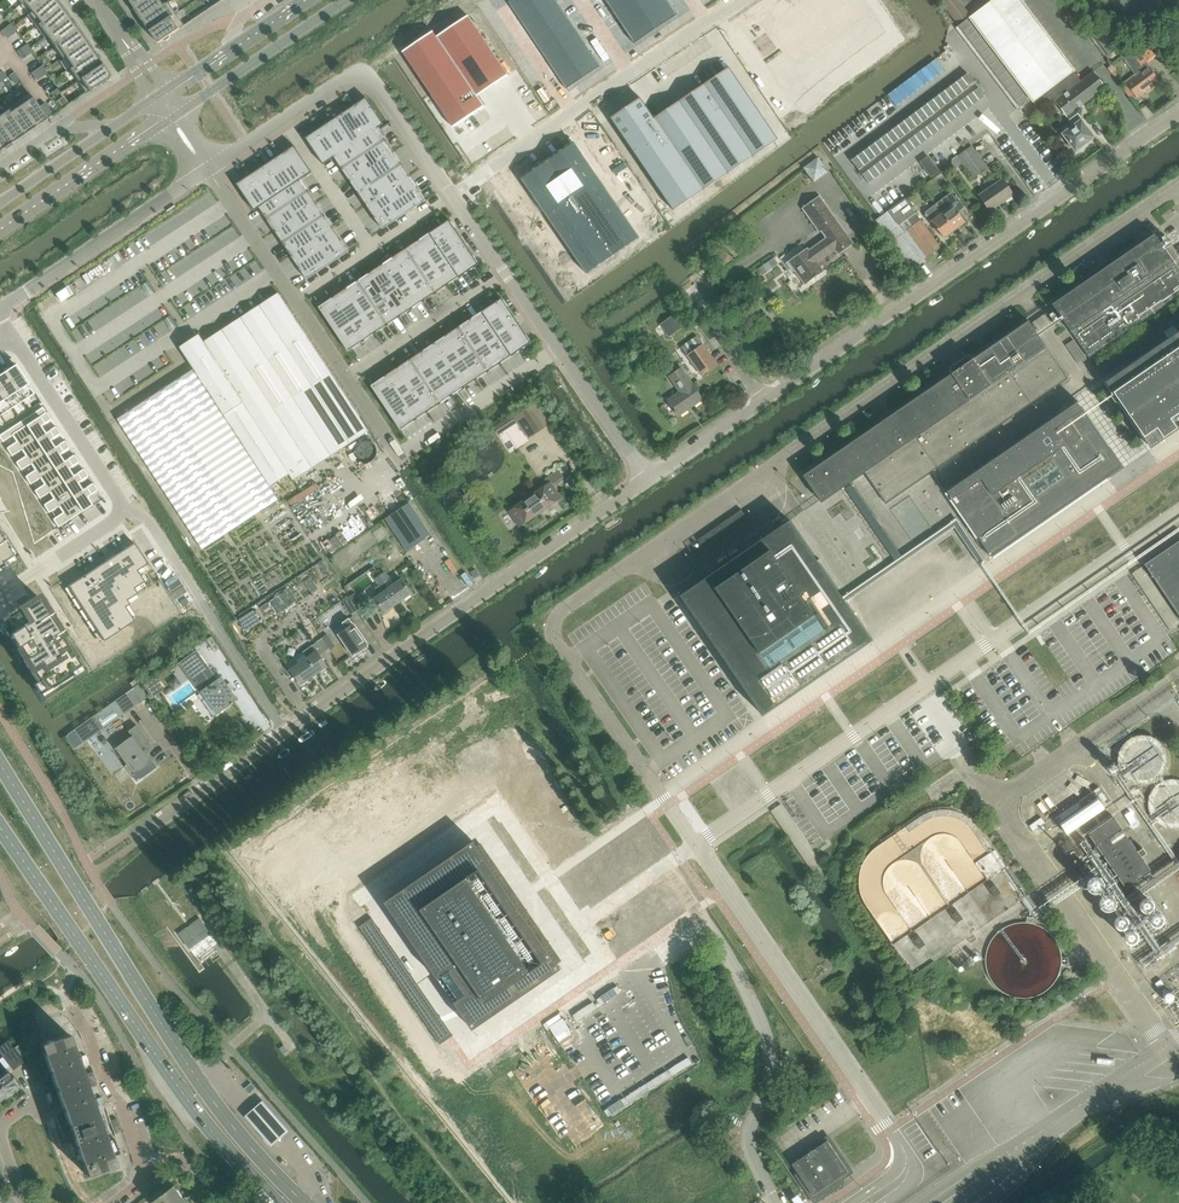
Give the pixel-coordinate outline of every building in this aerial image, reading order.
[(46,0),(25,0),(20,4),(21,4),(29,14),(26,16),(27,16),(46,0)] [(60,7),(55,0),(46,0),(27,16),(35,26),(60,7)] [(148,0),(129,0),(130,2),(129,3),(133,9),(135,8),(135,9),(148,0)] [(169,2),(164,5),(161,0),(148,0),(135,9),(137,12),(142,18),(143,20),(169,2)] [(509,3),(566,88),(599,65),(556,0),(514,0),(509,3)] [(633,42),(677,13),(668,0),(605,0),(633,42)] [(743,30),(792,103),(885,33),(862,0),(807,0),(774,22),(768,13),(743,30)] [(1019,85),(1033,103),(1075,71),(1022,0),(983,0),(986,5),(969,18),(1019,85)] [(169,2),(143,20),(150,31),(177,14),(169,2)] [(44,37),(69,18),(67,15),(60,7),(35,26),(44,37)] [(177,14),(150,31),(159,43),(163,40),(167,41),(170,39),(171,35),(185,26),(177,14)] [(403,51),(402,52),(453,128),(454,127),(483,107),(483,108),(484,107),(477,97),(478,96),(507,76),(508,76),(468,16),(467,16),(467,17),(438,36),(437,37),(433,31),(432,32),(404,52),(403,51)] [(54,47),(78,30),(74,25),(76,24),(72,18),(70,19),(69,18),(44,37),(44,38),(46,36),(54,47)] [(1029,100),(967,19),(956,28),(1017,109),(1029,100)] [(1109,23),(1094,35),(1111,58),(1127,46),(1109,23)] [(10,24),(5,28),(8,32),(13,27),(10,24)] [(13,27),(8,32),(11,36),(16,31),(13,27)] [(62,58),(86,42),(83,38),(78,30),(54,47),(62,58)] [(1156,33),(1122,57),(1136,75),(1125,83),(1127,86),(1134,94),(1137,98),(1160,81),(1149,66),(1149,65),(1146,62),(1166,47),(1156,33)] [(70,69),(94,53),(91,49),(86,42),(62,58),(62,59),(65,57),(72,67),(69,69),(70,69)] [(26,44),(21,48),(24,52),(29,48),(26,44)] [(29,48),(24,52),(26,56),(32,52),(29,48)] [(78,81),(101,65),(98,60),(94,54),(94,53),(70,69),(78,81)] [(1174,55),(1169,59),(1173,63),(1178,60),(1174,55)] [(106,79),(109,77),(101,65),(78,81),(85,93),(98,84),(101,85),(105,82),(106,79)] [(1108,68),(1107,68),(1114,78),(1117,76),(1113,71),(1115,70),(1112,65),(1108,68)] [(705,85),(679,102),(728,174),(774,142),(726,71),(730,69),(730,68),(705,85)] [(1055,101),(1067,117),(1070,121),(1075,127),(1064,135),(1076,150),(1077,149),(1078,150),(1080,150),(1083,148),(1084,146),(1083,145),(1093,137),(1085,129),(1088,127),(1078,115),(1075,111),(1084,105),(1105,87),(1094,72),(1055,101)] [(869,183),(985,96),(968,73),(851,160),(869,183)] [(1127,86),(1123,89),(1129,97),(1134,94),(1127,86)] [(57,89),(51,93),(54,97),(60,93),(57,89)] [(47,119),(38,107),(29,92),(29,93),(17,101),(35,127),(47,119)] [(1051,103),(1045,95),(1034,103),(1040,111),(1051,103)] [(351,108),(368,134),(378,127),(378,128),(384,124),(366,98),(351,108)] [(640,98),(611,118),(673,210),(728,174),(679,102),(654,119),(640,98)] [(35,127),(17,101),(5,108),(23,135),(35,127)] [(45,103),(38,107),(47,119),(53,115),(45,103)] [(5,108),(0,112),(0,125),(12,142),(23,135),(5,108)] [(351,108),(336,118),(353,144),(368,134),(351,108)] [(353,144),(336,118),(321,128),(338,154),(353,144)] [(0,125),(0,150),(5,147),(6,149),(12,145),(11,143),(12,142),(0,125)] [(353,144),(361,156),(386,139),(378,128),(378,127),(368,134),(353,144)] [(321,128),(306,138),(323,165),(335,157),(334,156),(338,154),(321,128)] [(361,156),(369,168),(394,152),(386,139),(361,156)] [(521,178),(520,178),(546,215),(546,214),(553,224),(553,225),(554,227),(555,226),(580,209),(607,191),(607,190),(606,188),(605,189),(598,179),(599,178),(574,141),(574,144),(564,151),(559,154),(549,161),(547,160),(547,163),(537,169),(533,173),(523,179),(521,178)] [(338,154),(334,156),(335,157),(342,168),(361,156),(353,144),(338,154)] [(294,146),(279,156),(296,182),(300,179),(301,180),(312,172),(294,146)] [(974,178),(988,168),(987,167),(972,146),(958,156),(974,178)] [(369,168),(377,180),(402,164),(394,152),(369,168)] [(264,166),(281,192),(296,182),(279,156),(264,166)] [(361,156),(342,168),(350,181),(369,168),(361,156)] [(819,157),(804,168),(815,183),(830,172),(819,157)] [(377,180),(385,192),(410,176),(402,164),(377,180)] [(264,166),(249,176),(266,202),(281,192),(264,166)] [(369,168),(350,181),(358,193),(377,180),(369,168)] [(266,202),(249,176),(237,184),(254,211),(259,208),(259,207),(266,202)] [(385,192),(393,204),(418,188),(410,176),(385,192)] [(296,182),(281,192),(289,204),(308,191),(301,180),(300,179),(296,182)] [(979,195),(990,211),(1014,195),(1003,179),(979,195)] [(377,180),(358,193),(366,205),(385,192),(377,180)] [(393,204),(402,217),(426,200),(418,188),(393,204)] [(308,191),(289,204),(297,216),(316,203),(308,191)] [(607,191),(580,209),(589,221),(615,202),(614,200),(614,201),(607,191)] [(259,207),(267,219),(289,204),(281,192),(266,202),(259,207)] [(385,192),(366,205),(374,217),(393,204),(385,192)] [(951,193),(936,204),(942,213),(955,230),(965,222),(958,212),(964,207),(960,201),(958,202),(951,193)] [(790,262),(787,264),(793,273),(796,270),(806,285),(816,278),(818,277),(818,276),(821,274),(825,271),(819,262),(836,250),(839,254),(855,243),(820,195),(803,208),(820,232),(822,231),(827,238),(810,250),(806,253),(804,251),(799,255),(790,262)] [(899,203),(889,211),(924,260),(941,248),(905,199),(899,203)] [(615,202),(589,221),(597,232),(623,214),(615,202)] [(316,203),(297,216),(305,228),(324,215),(316,203)] [(289,204),(267,219),(275,231),(297,216),(289,204)] [(393,204),(374,217),(383,229),(402,217),(393,204)] [(955,230),(942,213),(936,204),(929,209),(925,212),(944,238),(955,230)] [(580,209),(555,226),(561,236),(561,237),(562,239),(563,238),(589,221),(580,209)] [(623,214),(597,232),(605,244),(631,226),(632,226),(631,224),(630,224),(623,214)] [(324,215),(305,228),(313,240),(333,227),(324,215)] [(297,216),(275,231),(283,243),(305,228),(297,216)] [(444,254),(464,241),(462,238),(455,227),(450,221),(449,219),(441,225),(430,232),(444,254)] [(589,221),(563,238),(571,250),(597,232),(589,221)] [(631,226),(605,244),(613,256),(640,237),(639,236),(638,236),(631,226)] [(333,227),(313,240),(321,252),(341,239),(333,227)] [(305,228),(283,243),(291,255),(313,240),(305,228)] [(444,254),(430,232),(418,240),(434,265),(446,257),(444,254)] [(597,232),(571,250),(578,260),(577,261),(579,263),(579,262),(605,244),(597,232)] [(1103,269),(1052,305),(1089,358),(1178,296),(1178,271),(1154,234),(1111,264),(1109,261),(1101,266),(1103,269)] [(341,239),(321,252),(330,264),(349,252),(341,239)] [(313,240),(291,255),(299,267),(321,252),(313,240)] [(434,265),(418,240),(406,249),(422,273),(434,265)] [(479,263),(474,256),(467,246),(464,241),(444,254),(446,257),(460,277),(471,270),(479,264),(479,263)] [(605,244),(579,262),(586,272),(585,273),(586,274),(613,256),(605,244)] [(422,273),(406,249),(394,257),(410,281),(422,273)] [(321,252),(299,267),(307,280),(330,264),(321,252)] [(410,281),(394,257),(382,265),(398,289),(410,281)] [(460,277),(446,257),(434,265),(448,285),(460,277)] [(774,258),(758,269),(763,275),(779,264),(774,258)] [(398,289),(382,265),(370,273),(386,297),(398,289)] [(448,285),(434,265),(422,273),(436,293),(448,285)] [(386,297),(370,273),(358,281),(374,305),(386,297)] [(436,293),(422,273),(410,281),(424,301),(436,293)] [(374,305),(358,281),(346,289),(362,313),(374,305)] [(424,301),(410,281),(398,289),(412,309),(424,301)] [(61,290),(55,294),(58,298),(60,302),(66,298),(72,294),(70,290),(67,286),(61,290)] [(362,313),(346,289),(334,297),(350,321),(362,313)] [(412,309),(398,289),(386,297),(400,317),(412,309)] [(183,376),(118,419),(118,420),(203,549),(278,500),(269,487),(280,480),(289,474),(294,481),(369,431),(362,420),(280,294),(278,295),(214,338),(205,343),(201,346),(200,346),(200,345),(199,345),(199,344),(198,344),(197,344),(196,344),(195,344),(194,344),(193,344),(192,344),(192,345),(191,345),(191,346),(190,346),(190,347),(190,348),(190,349),(190,350),(190,351),(190,352),(190,353),(186,356),(194,369),(183,376)] [(350,321),(334,297),(319,307),(335,331),(350,321)] [(400,317),(386,297),(374,305),(387,325),(400,317)] [(516,319),(514,316),(507,306),(503,299),(502,298),(494,304),(482,311),(497,332),(516,319)] [(387,325),(374,305),(362,313),(375,333),(387,325)] [(497,332),(482,311),(470,319),(487,344),(499,335),(497,332)] [(375,333),(362,313),(350,321),(363,342),(375,333)] [(683,329),(674,316),(661,325),(669,338),(683,329)] [(487,344),(470,319),(458,327),(475,352),(487,344)] [(531,341),(526,335),(520,325),(516,319),(497,332),(499,335),(512,356),(524,348),(532,343),(531,341)] [(363,342),(350,321),(335,331),(348,351),(363,342)] [(955,371),(803,475),(821,502),(865,473),(886,504),(929,474),(932,472),(1002,424),(1011,417),(1016,414),(1011,405),(1024,396),(1030,404),(1068,378),(1028,321),(970,361),(968,358),(953,369),(955,371)] [(475,352),(458,327),(446,335),(463,360),(475,352)] [(1106,383),(1151,447),(1164,438),(1165,440),(1178,431),(1177,429),(1178,428),(1178,333),(1106,383)] [(463,360),(446,335),(434,343),(450,368),(463,360)] [(512,356),(499,335),(487,344),(500,364),(512,356)] [(717,364),(704,346),(697,336),(682,347),(702,375),(717,364)] [(450,368),(434,343),(422,351),(438,376),(450,368)] [(500,364),(487,344),(475,352),(488,372),(500,364)] [(438,376),(422,351),(410,359),(426,384),(438,376)] [(488,372),(475,352),(463,360),(476,380),(488,372)] [(426,384),(410,359),(398,367),(414,392),(426,384)] [(476,380),(463,360),(450,368),(464,388),(476,380)] [(15,364),(3,372),(23,401),(34,394),(15,364)] [(414,392),(398,367),(386,376),(402,400),(414,392)] [(703,399),(693,384),(680,367),(669,375),(678,388),(681,392),(668,400),(679,416),(703,399)] [(464,388),(450,368),(438,376),(452,396),(464,388)] [(0,374),(0,390),(12,408),(23,401),(3,372),(0,374)] [(402,400),(386,376),(371,386),(387,410),(402,400)] [(452,396),(438,376),(426,384),(440,404),(452,396)] [(440,404),(426,384),(414,392),(428,412),(440,404)] [(1,415),(12,408),(0,390),(0,414),(1,415)] [(428,412),(414,392),(402,400),(416,420),(428,412)] [(416,420),(402,400),(387,410),(401,430),(416,420)] [(1062,411),(946,491),(992,558),(1094,487),(1107,479),(1124,468),(1110,447),(1109,447),(1083,409),(1083,408),(1081,409),(1077,403),(1079,402),(1078,401),(1063,412),(1062,411)] [(529,438),(550,424),(552,423),(538,402),(515,417),(529,438)] [(42,407),(38,410),(41,415),(46,412),(45,412),(42,407)] [(16,442),(6,448),(11,456),(21,450),(21,449),(45,433),(40,426),(51,419),(46,412),(45,412),(46,412),(41,415),(36,418),(32,421),(27,424),(23,427),(18,430),(13,433),(11,435),(12,436),(16,442)] [(25,456),(15,462),(21,470),(30,464),(30,463),(54,448),(54,447),(50,440),(60,433),(55,426),(45,433),(21,449),(21,450),(25,456)] [(34,470),(24,476),(30,485),(40,478),(39,478),(64,462),(63,461),(59,454),(69,447),(64,440),(54,447),(54,448),(30,463),(30,464),(34,470)] [(43,484),(34,491),(39,499),(49,492),(48,492),(73,476),(73,475),(68,468),(79,462),(74,454),(63,461),(64,462),(39,478),(40,478),(43,484)] [(53,499),(43,505),(48,513),(58,507),(58,506),(82,490),(77,483),(88,476),(83,469),(73,475),(73,476),(48,492),(49,492),(53,499)] [(549,483),(510,510),(521,526),(525,523),(527,524),(528,524),(530,523),(531,522),(533,522),(534,521),(535,520),(535,519),(536,518),(536,516),(560,499),(553,489),(566,479),(558,469),(545,479),(549,483)] [(62,513),(52,519),(58,527),(67,521),(92,505),(87,497),(97,490),(92,483),(82,490),(58,506),(58,507),(62,513)] [(386,519),(406,548),(407,551),(431,535),(409,502),(386,519)] [(789,520),(680,595),(763,715),(872,640),(789,520)] [(3,565),(1,562),(3,561),(12,555),(7,548),(8,547),(1,536),(0,536),(0,567),(3,565)] [(214,547),(217,553),(229,546),(225,540),(214,547)] [(1144,564),(1178,616),(1178,541),(1144,564)] [(134,543),(67,586),(103,641),(134,621),(125,607),(130,604),(127,600),(138,594),(134,588),(145,582),(137,571),(148,564),(134,543)] [(1132,574),(1170,630),(1178,624),(1178,621),(1142,567),(1132,574)] [(476,569),(471,572),(474,578),(479,576),(476,569)] [(380,576),(398,602),(412,593),(403,580),(396,585),(391,578),(390,579),(385,572),(380,576)] [(398,602),(380,576),(376,579),(380,585),(376,588),(381,595),(376,598),(385,612),(398,602)] [(349,597),(357,610),(363,606),(354,594),(349,597)] [(6,616),(0,619),(4,626),(1,628),(7,636),(8,636),(22,657),(21,658),(28,670),(29,669),(30,670),(28,671),(36,683),(39,681),(45,690),(50,688),(72,674),(70,672),(81,665),(76,658),(78,657),(70,645),(69,646),(47,611),(48,610),(42,600),(40,601),(37,596),(16,609),(15,608),(13,609),(5,614),(6,616)] [(352,613),(356,610),(357,610),(349,597),(348,596),(343,600),(352,613)] [(261,623),(253,611),(239,620),(247,632),(261,623)] [(361,649),(367,644),(354,625),(353,625),(349,620),(348,618),(343,622),(344,623),(348,629),(340,634),(353,654),(354,653),(356,655),(362,651),(361,649)] [(311,622),(305,626),(312,635),(318,631),(311,622)] [(304,652),(287,663),(291,669),(290,669),(298,681),(301,686),(309,681),(308,680),(316,675),(328,666),(320,655),(330,648),(327,644),(323,638),(317,642),(313,645),(304,652)] [(331,641),(327,644),(330,648),(331,650),(335,647),(331,641)] [(227,685),(222,678),(219,680),(218,679),(217,680),(197,651),(198,651),(197,650),(179,663),(179,664),(181,663),(202,692),(207,697),(209,696),(220,712),(231,704),(232,705),(234,703),(233,702),(237,699),(233,693),(227,685)] [(152,680),(144,686),(149,692),(157,686),(152,680)] [(149,697),(140,684),(94,717),(97,721),(98,720),(104,728),(149,697)] [(81,726),(76,730),(84,742),(90,738),(104,728),(98,720),(97,721),(94,717),(81,726)] [(133,736),(117,748),(128,764),(126,765),(133,775),(137,781),(157,766),(147,751),(145,752),(144,749),(150,744),(152,747),(153,747),(137,726),(130,731),(133,736)] [(1166,762),(1167,758),(1166,753),(1165,749),(1163,745),(1160,741),(1157,738),(1152,735),(1147,733),(1143,733),(1138,733),(1133,735),(1129,737),(1125,740),(1121,744),(1119,748),(1118,753),(1117,758),(1118,763),(1119,767),(1121,771),(1123,774),(1128,779),(1132,781),(1137,782),(1141,783),(1147,782),(1152,781),(1156,778),(1160,775),(1163,771),(1165,767),(1166,762)] [(1178,778),(1171,777),(1167,778),(1162,779),(1157,782),(1153,785),(1151,789),(1148,794),(1147,798),(1147,802),(1147,808),(1149,812),(1151,817),(1155,821),(1160,824),(1165,826),(1169,827),(1173,828),(1178,827),(1178,826),(1178,778)] [(1099,787),(1094,791),(1102,803),(1107,799),(1099,787)] [(1079,802),(1054,818),(1059,824),(1067,836),(1106,809),(1098,798),(1096,799),(1092,792),(1078,801),(1079,802)] [(1089,833),(1088,834),(1089,835),(1095,845),(1096,845),(1097,847),(1099,851),(1100,851),(1105,859),(1110,866),(1113,871),(1117,876),(1118,878),(1125,888),(1126,889),(1128,888),(1128,889),(1134,884),(1144,877),(1150,873),(1152,872),(1150,870),(1151,870),(1144,860),(1141,857),(1146,854),(1143,848),(1138,852),(1125,833),(1123,829),(1122,829),(1121,827),(1115,817),(1114,818),(1113,816),(1112,817),(1106,821),(1095,828),(1089,832),(1089,833)] [(1041,817),(1029,826),(1033,830),(1045,822),(1041,817)] [(474,838),(385,899),(473,1027),(562,966),(474,838)] [(453,1036),(372,917),(359,925),(440,1045),(449,1038),(453,1036)] [(188,926),(178,933),(189,949),(211,933),(200,918),(190,925),(188,927),(188,926)] [(1161,979),(1155,983),(1158,988),(1164,984),(1161,979)] [(14,1048),(21,1057),(28,1052),(27,1051),(26,1052),(21,1044),(21,1043),(14,1048)] [(14,1048),(8,1052),(19,1066),(19,1065),(24,1062),(24,1061),(21,1057),(14,1048)] [(14,1070),(13,1070),(18,1066),(19,1066),(8,1052),(2,1057),(13,1070),(14,1070)] [(0,1074),(0,1086),(7,1095),(18,1086),(19,1087),(20,1086),(19,1086),(6,1069),(0,1074)] [(251,1083),(245,1089),(249,1094),(256,1088),(251,1083)] [(292,1131),(265,1100),(247,1116),(275,1147),(292,1131)] [(827,1140),(792,1164),(806,1184),(802,1187),(805,1190),(811,1191),(813,1195),(817,1193),(822,1194),(826,1191),(824,1188),(848,1171),(827,1140)] [(154,1201),(156,1202),(188,1202),(174,1186),(164,1193),(162,1190),(152,1198),(154,1201)]
